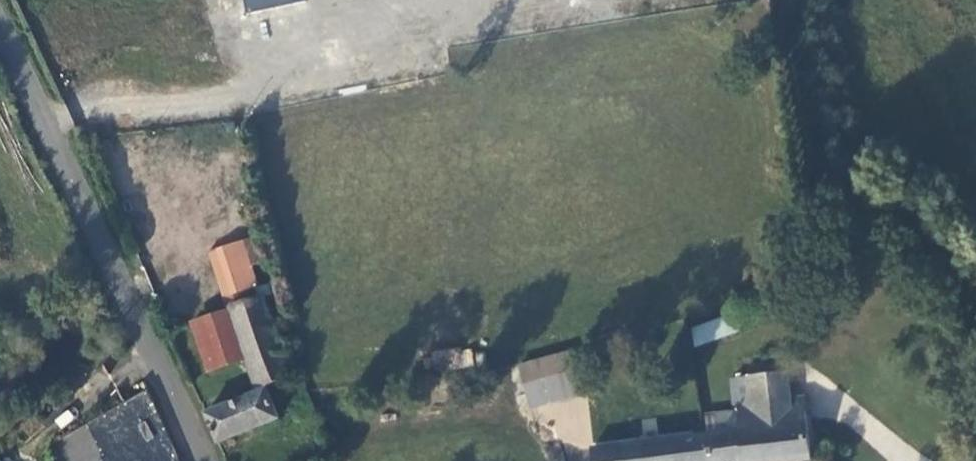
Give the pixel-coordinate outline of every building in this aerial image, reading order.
[(248,15),(307,2),(306,0),(245,0),(248,15)] [(238,305),(260,302),(246,240),(223,246),(238,305)] [(293,382),(290,363),(278,363),(260,302),(238,305),(227,308),(242,358),(251,388),(293,382)] [(203,369),(242,358),(227,308),(187,321),(203,369)] [(739,313),(693,329),(697,350),(746,333),(739,313)] [(715,460),(766,460),(814,454),(804,393),(791,394),(785,360),(747,364),(748,373),(730,375),(734,402),(737,401),(740,407),(716,411),(719,428),(709,427),(715,460)] [(533,408),(582,394),(575,371),(528,385),(533,408)] [(203,416),(216,443),(272,421),(261,392),(203,416)] [(716,411),(705,412),(709,427),(719,428),(716,411)] [(709,427),(592,448),(592,460),(715,460),(709,427)] [(37,442),(21,460),(34,460),(44,449),(37,442)] [(7,452),(0,460),(19,460),(7,452)]
